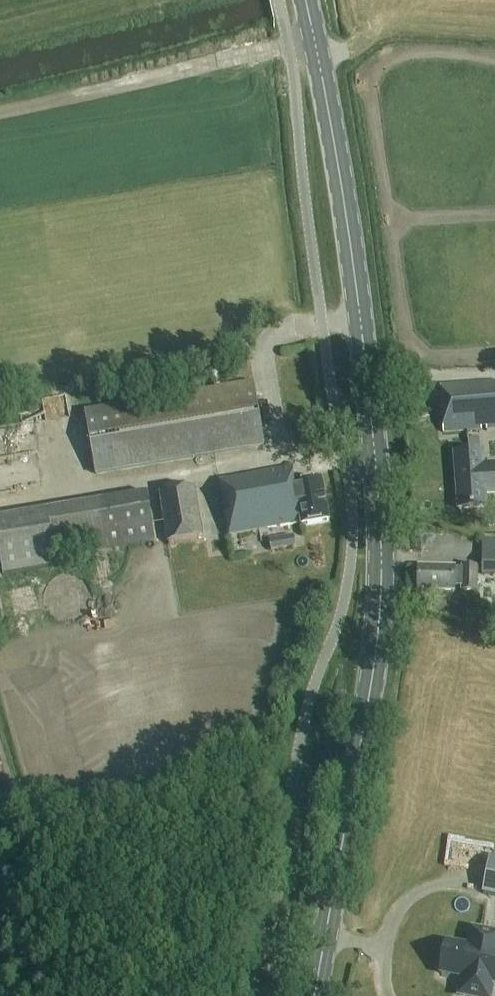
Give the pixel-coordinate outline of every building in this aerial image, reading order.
[(94,474),(265,445),(254,384),(83,413),(94,474)] [(494,425),(494,384),(439,388),(442,429),(494,425)] [(467,452),(480,451),(480,439),(466,440),(467,452)] [(484,450),(452,453),(457,511),(488,509),(487,496),(494,495),(494,464),(485,465),(484,450)] [(292,469),(218,482),(228,536),(301,523),(302,526),(327,521),(321,483),(295,488),(292,469)] [(193,485),(160,491),(169,543),(202,537),(193,485)] [(0,519),(0,560),(3,577),(57,568),(55,558),(154,541),(153,534),(146,494),(47,511),(0,519)] [(293,536),(269,540),(271,551),(295,547),(293,536)] [(482,557),(482,576),(494,577),(494,557),(482,557)] [(476,592),(476,569),(463,568),(463,570),(454,570),(454,569),(418,568),(418,592),(454,593),(454,588),(461,588),(461,592),(476,592)] [(61,569),(48,609),(84,621),(97,580),(61,569)] [(494,853),(487,890),(494,892),(494,853)] [(460,979),(457,995),(493,995),(494,986),(494,932),(470,927),(466,945),(445,941),(439,975),(460,979)]
